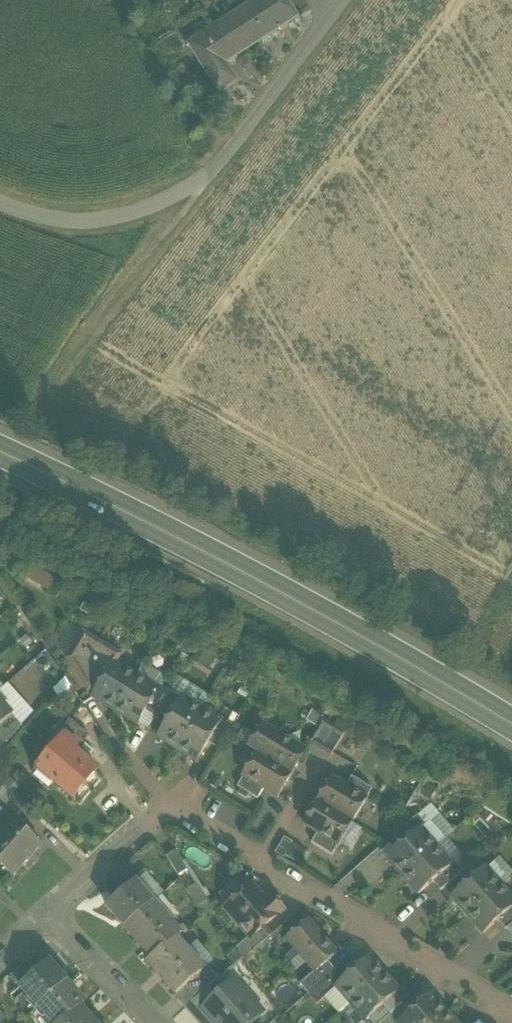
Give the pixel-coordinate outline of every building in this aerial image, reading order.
[(246,7),(263,36),(294,16),(284,0),(258,0),(246,7)] [(246,7),(208,31),(207,28),(189,39),(218,90),(237,79),(226,59),(263,36),(246,7)] [(119,656),(84,635),(69,660),(86,687),(96,693),(114,663),(115,664),(119,656)] [(96,693),(93,698),(115,712),(136,677),(115,664),(114,663),(96,693)] [(157,690),(136,677),(115,712),(137,725),(146,711),(158,690),(157,690)] [(157,690),(158,690),(146,711),(156,717),(158,713),(171,693),(160,686),(157,690)] [(181,699),(171,693),(158,713),(168,720),(181,699)] [(168,720),(158,737),(177,749),(201,711),(181,699),(168,720)] [(10,720),(0,709),(0,729),(10,720)] [(220,723),(201,711),(177,749),(197,761),(208,744),(220,723)] [(86,737),(69,722),(59,734),(63,738),(76,749),(86,737)] [(230,729),(220,723),(208,744),(218,750),(230,729)] [(305,752),(262,726),(248,749),(256,754),(291,775),(305,752)] [(344,735),(333,729),(321,749),(331,756),(344,735)] [(76,749),(63,738),(39,767),(56,781),(54,784),(73,800),(98,770),(75,750),(76,749)] [(291,775),(256,754),(242,777),(243,777),(263,790),(278,798),(291,775)] [(263,790),(243,777),(237,788),(257,800),(263,790)] [(372,790),(351,778),(345,788),(366,800),(372,790)] [(345,788),(331,779),(318,804),(352,825),(366,800),(345,788)] [(4,786),(0,791),(0,802),(18,818),(28,807),(4,786)] [(352,825),(318,804),(303,825),(317,835),(338,846),(352,825)] [(418,816),(393,837),(401,846),(420,830),(421,830),(426,826),(418,816)] [(0,840),(0,867),(14,879),(28,864),(26,862),(41,844),(15,822),(0,840)] [(401,846),(387,859),(402,877),(436,848),(445,840),(430,823),(426,826),(421,830),(420,830),(401,846)] [(338,846),(317,835),(311,844),(331,857),(338,846)] [(299,862),(306,849),(285,837),(277,849),(299,862)] [(436,848),(402,877),(418,895),(432,883),(451,866),(436,848)] [(175,852),(166,858),(178,877),(187,871),(175,852)] [(463,872),(458,876),(466,885),(484,870),(476,861),(463,872)] [(451,866),(432,883),(440,892),(458,876),(463,872),(454,863),(451,866)] [(466,885),(452,898),(467,916),(501,887),(485,869),(466,885)] [(126,872),(104,891),(115,905),(136,887),(138,885),(126,872)] [(115,905),(110,909),(126,928),(150,907),(151,907),(152,906),(136,887),(115,905)] [(467,916),(483,934),(497,922),(511,909),(511,900),(501,887),(467,916)] [(266,904),(251,888),(226,910),(250,938),(250,939),(262,928),(279,914),(280,908),(275,902),(269,902),(266,904)] [(151,907),(150,907),(126,928),(152,959),(153,959),(174,941),(178,939),(151,907)] [(497,922),(505,931),(511,925),(511,909),(497,922)] [(336,955),(308,922),(287,940),(315,973),(327,963),(336,955)] [(262,928),(250,939),(250,938),(236,950),(243,961),(270,937),(262,928)] [(174,941),(153,959),(152,959),(148,963),(176,996),(201,974),(174,941)] [(39,954),(13,977),(22,987),(48,965),(39,954)] [(343,981),(336,988),(350,1004),(384,976),(369,959),(343,981)] [(48,965),(22,987),(40,1007),(67,983),(50,963),(48,965)] [(327,963),(315,973),(300,985),(308,996),(335,972),(327,963)] [(210,971),(176,1000),(184,1009),(208,989),(218,980),(210,971)] [(335,972),(308,996),(317,1005),(336,988),(343,981),(335,972)] [(384,976),(350,1004),(365,1021),(384,1005),(398,992),(384,976)] [(234,981),(215,998),(216,998),(209,1005),(214,1011),(207,1017),(208,1018),(212,1022),(254,1022),(263,1014),(234,981)] [(40,1007),(53,1022),(62,1022),(80,1007),(81,1007),(85,1003),(67,983),(40,1007)] [(184,1009),(196,1022),(203,1022),(208,1018),(207,1017),(214,1011),(209,1005),(216,998),(215,998),(208,989),(184,1009)] [(399,1022),(436,1022),(447,1014),(431,996),(408,1015),(399,1022)] [(365,1021),(363,1022),(381,1022),(392,1014),(384,1005),(365,1021)] [(382,1022),(399,1022),(408,1015),(401,1006),(392,1014),(382,1022)] [(62,1022),(94,1022),(81,1007),(80,1007),(62,1022)] [(436,1022),(454,1022),(447,1014),(436,1022)]
